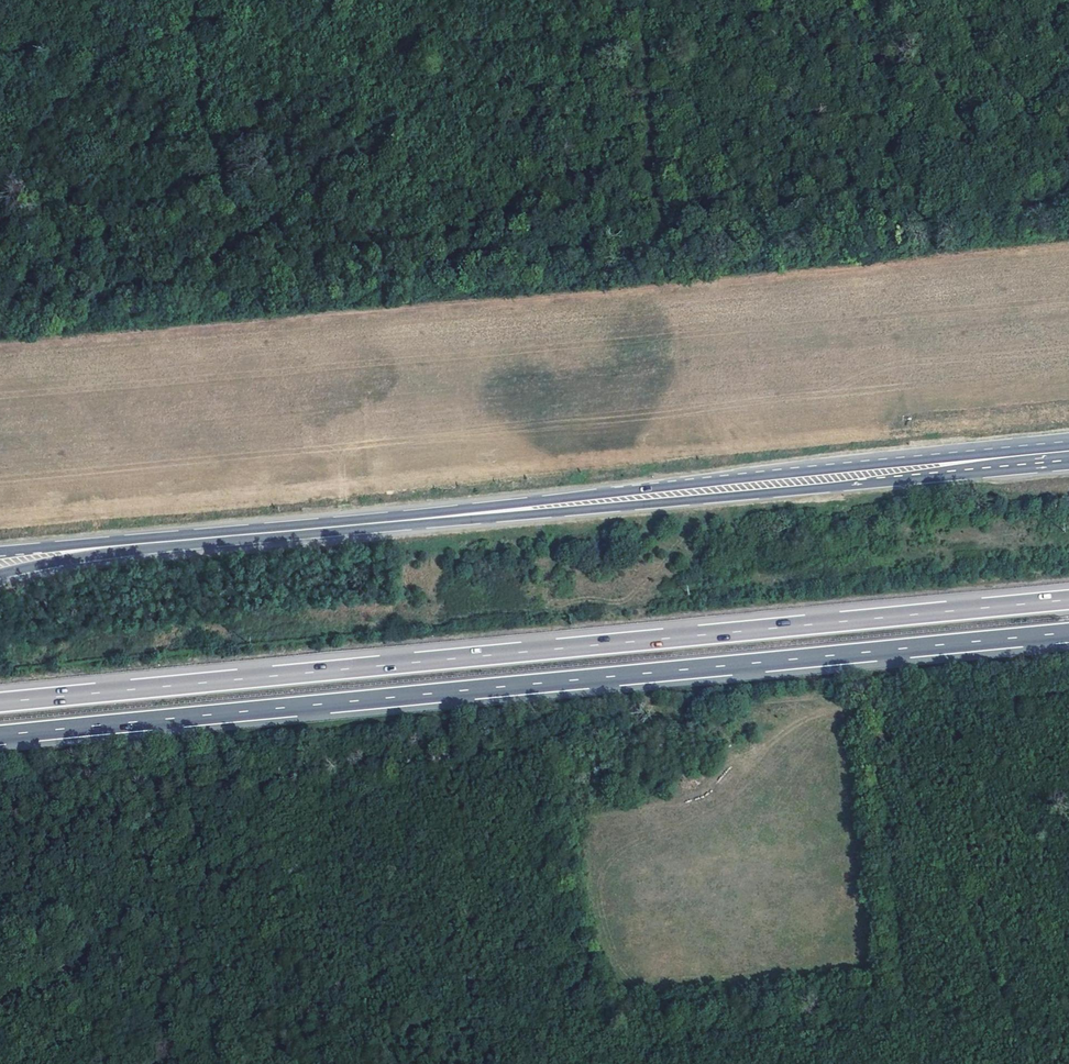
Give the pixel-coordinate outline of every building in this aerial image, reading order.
[(700,751),(687,752),(689,764),(701,763),(700,751)]
